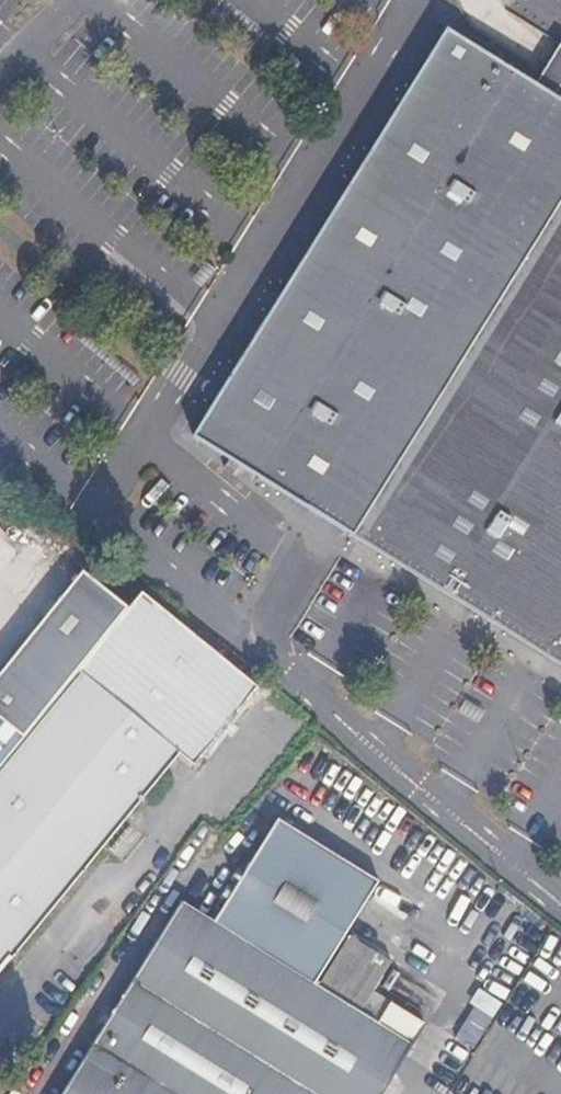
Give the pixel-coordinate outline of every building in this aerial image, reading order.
[(445,29),(223,385),(193,434),(560,662),(560,101),(445,29)] [(79,673),(126,615),(81,579),(0,682),(0,729),(22,747),(79,673)] [(79,673),(194,766),(254,692),(138,599),(126,615),(79,673)] [(0,774),(0,975),(176,759),(190,771),(194,766),(79,673),(22,747),(0,774)] [(22,747),(0,729),(0,774),(22,747)] [(222,905),(221,906),(185,884),(50,1093),(376,1093),(428,1013),(392,990),(381,1009),(318,970),(385,867),(291,805),(222,905)] [(395,950),(355,924),(325,970),(365,996),(395,950)]
